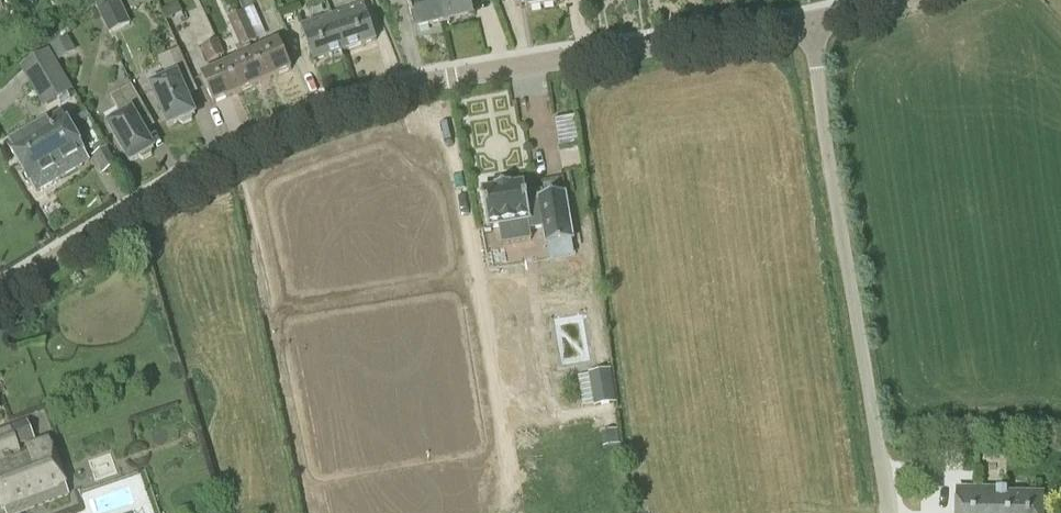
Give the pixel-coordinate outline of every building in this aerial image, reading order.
[(119,0),(106,0),(95,5),(109,34),(130,24),(119,0)] [(415,30),(445,23),(440,0),(408,0),(415,30)] [(475,16),(471,0),(440,0),(445,23),(475,16)] [(541,0),(515,0),(516,8),(530,6),(530,9),(542,7),(541,0)] [(349,8),(333,15),(345,52),(377,41),(364,5),(350,10),(349,8)] [(242,61),(229,67),(240,93),(266,82),(254,55),(249,44),(236,15),(232,17),(228,8),(209,17),(217,34),(231,27),(240,47),(236,48),(242,61)] [(244,11),(236,15),(249,44),(258,41),(244,11)] [(333,15),(301,26),(314,63),(345,52),(333,15)] [(74,51),(67,39),(52,48),(59,60),(74,51)] [(224,55),(218,40),(201,48),(207,62),(224,55)] [(280,44),(254,55),(266,82),(292,71),(280,44)] [(194,82),(179,50),(159,60),(168,81),(152,88),(169,128),(179,123),(183,126),(192,122),(193,117),(196,116),(183,87),(194,82)] [(73,91),(49,51),(19,68),(43,109),(73,91)] [(240,93),(229,67),(202,78),(214,105),(240,93)] [(150,117),(132,86),(112,99),(123,118),(109,127),(131,165),(140,159),(143,161),(152,156),(152,152),(155,151),(139,123),(150,117)] [(32,186),(87,155),(63,113),(8,144),(32,186)] [(560,144),(580,142),(577,115),(557,117),(560,144)] [(103,175),(118,166),(103,142),(97,145),(101,152),(93,157),(103,175)] [(560,195),(531,200),(532,205),(522,206),(518,186),(504,188),(504,187),(490,189),(490,190),(476,193),(482,232),(535,223),(539,248),(568,243),(560,195)] [(596,405),(614,403),(609,372),(591,375),(596,405)] [(68,495),(64,485),(65,485),(48,439),(26,447),(27,450),(20,453),(17,446),(34,440),(28,423),(0,433),(0,502),(2,508),(4,508),(6,512),(20,512),(68,495)] [(605,433),(607,448),(618,447),(616,432),(605,433)] [(1041,496),(1005,496),(1006,491),(958,490),(958,512),(1041,512),(1041,496)]
